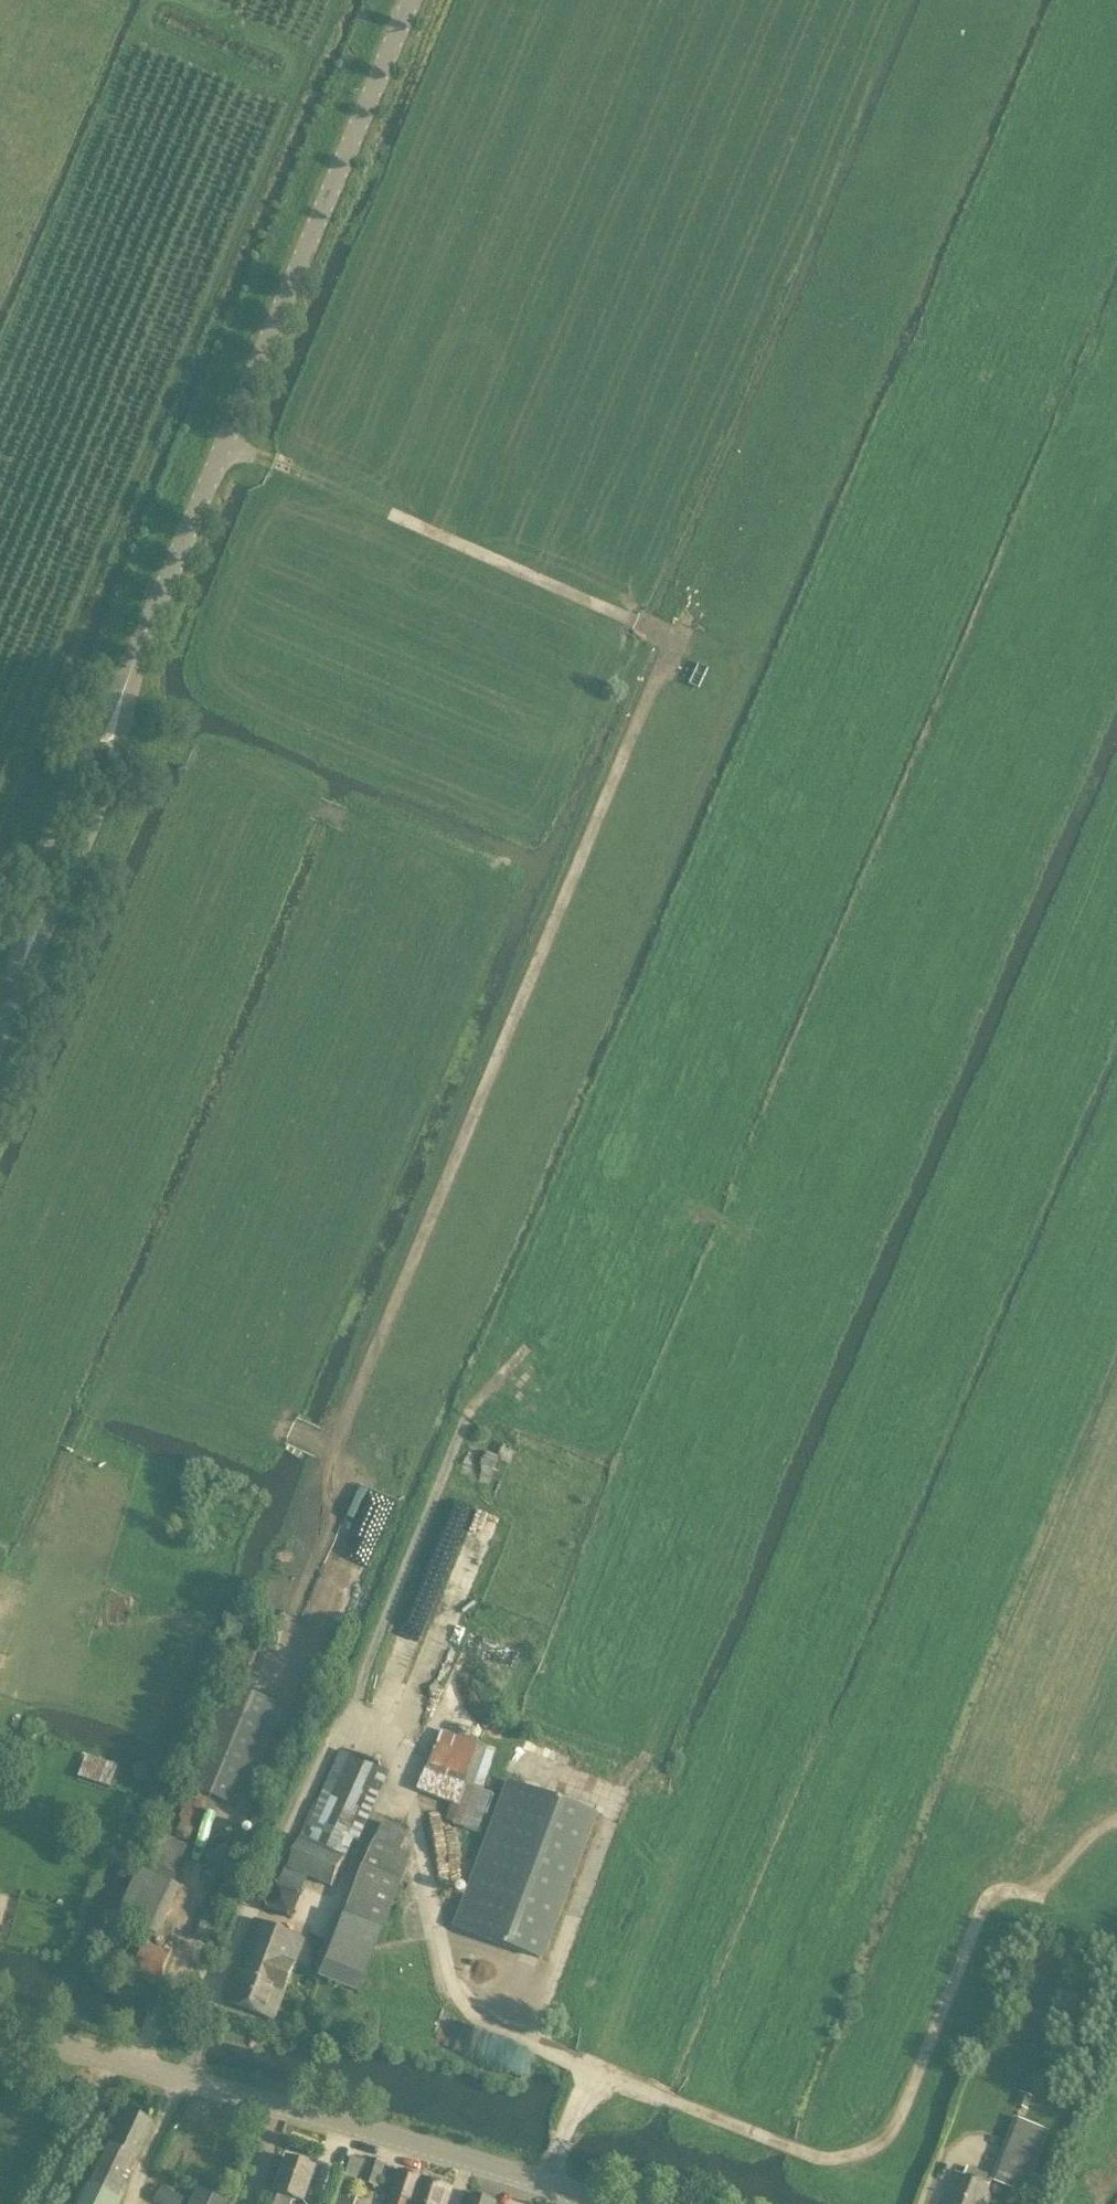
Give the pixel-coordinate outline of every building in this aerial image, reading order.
[(313,1593),(286,1684),(312,1692),(339,1601),(313,1593)] [(223,1705),(190,1786),(235,1805),(268,1723),(276,1703),(231,1684),(223,1705)] [(442,1731),(417,1791),(453,1806),(447,1820),(478,1833),(494,1795),(482,1790),(497,1750),(442,1731)] [(314,1806),(279,1884),(301,1894),(308,1877),(335,1889),(337,1885),(333,1883),(352,1841),(356,1843),(387,1772),(340,1752),(318,1803),(314,1806)] [(110,1788),(118,1765),(86,1755),(79,1778),(110,1788)] [(512,1783),(457,1928),(540,1959),(595,1814),(512,1783)] [(407,1833),(385,1824),(362,1865),(343,1915),(337,1913),(313,1976),(358,1992),(410,1856),(399,1852),(407,1833)] [(216,1836),(206,1857),(224,1874),(245,1863),(243,1834),(216,1836)] [(161,1835),(145,1871),(172,1883),(188,1847),(161,1835)] [(119,1917),(123,1919),(161,1936),(182,1887),(172,1883),(145,1871),(140,1869),(119,1917)] [(207,1943),(217,1918),(205,1913),(195,1938),(207,1943)] [(286,1990),(305,1939),(256,1920),(236,1970),(286,1990)] [(159,1985),(172,1951),(133,1936),(119,1970),(159,1985)] [(274,2020),(286,1990),(236,1970),(225,2001),(274,2020)] [(509,2039),(494,2059),(517,2077),(532,2057),(509,2039)] [(83,2185),(116,2200),(152,2123),(124,2110),(107,2145),(103,2143),(83,2185)] [(1032,2173),(1048,2131),(1019,2120),(995,2182),(1024,2193),(1025,2191),(1032,2173)] [(294,2197),(304,2201),(317,2167),(288,2157),(276,2191),(279,2192),(275,2203),(291,2203),(294,2197)] [(352,2157),(346,2177),(378,2187),(385,2164),(370,2159),(369,2162),(352,2157)] [(414,2203),(447,2203),(452,2188),(402,2171),(393,2197),(414,2203)] [(944,2203),(982,2203),(989,2185),(990,2186),(993,2178),(978,2172),(975,2180),(957,2172),(944,2203)] [(1032,2173),(1025,2191),(1038,2196),(1045,2178),(1032,2173)] [(152,2201),(157,2203),(180,2203),(183,2199),(161,2186),(152,2201)] [(359,2192),(341,2186),(335,2203),(354,2203),(359,2192)] [(226,2203),(196,2189),(189,2203),(226,2203)] [(497,2202),(472,2193),(468,2203),(496,2203),(497,2202)]
